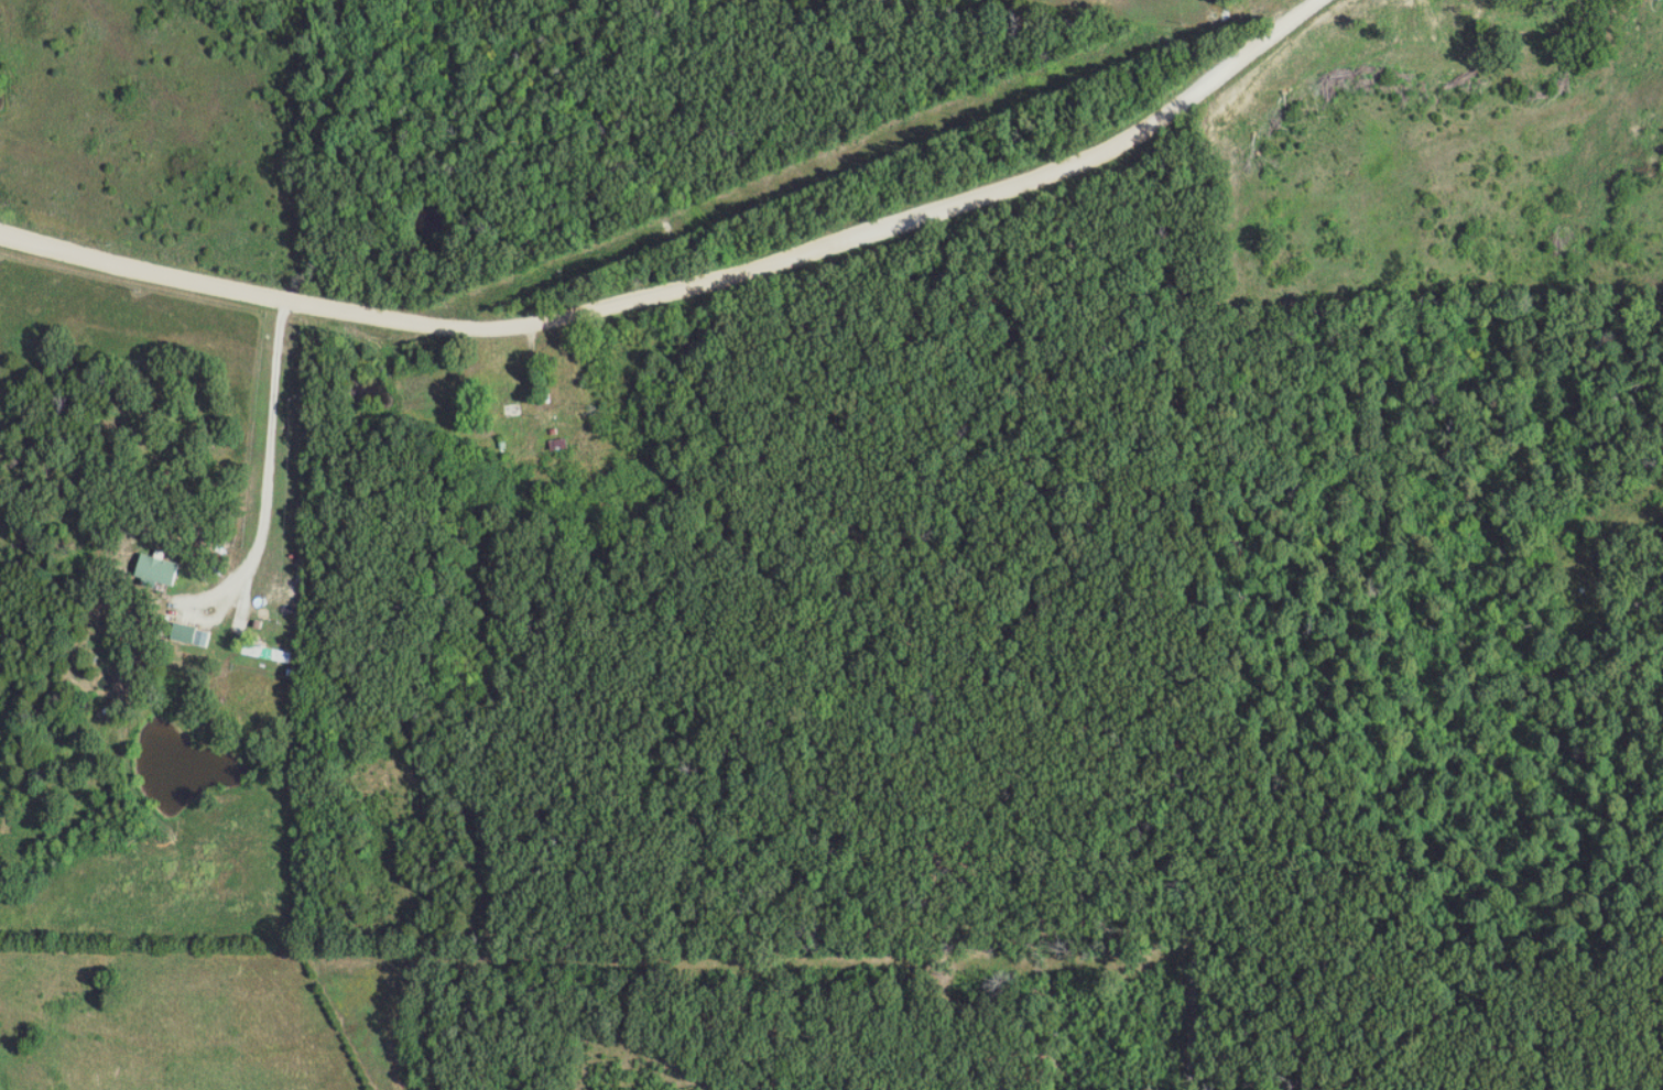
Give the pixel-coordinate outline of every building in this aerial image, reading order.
[(186,565),(149,554),(142,577),(178,588),(186,565)] [(211,633),(186,623),(180,638),(205,648),(211,633)] [(248,654),(293,664),(295,653),(250,643),(248,654)]
